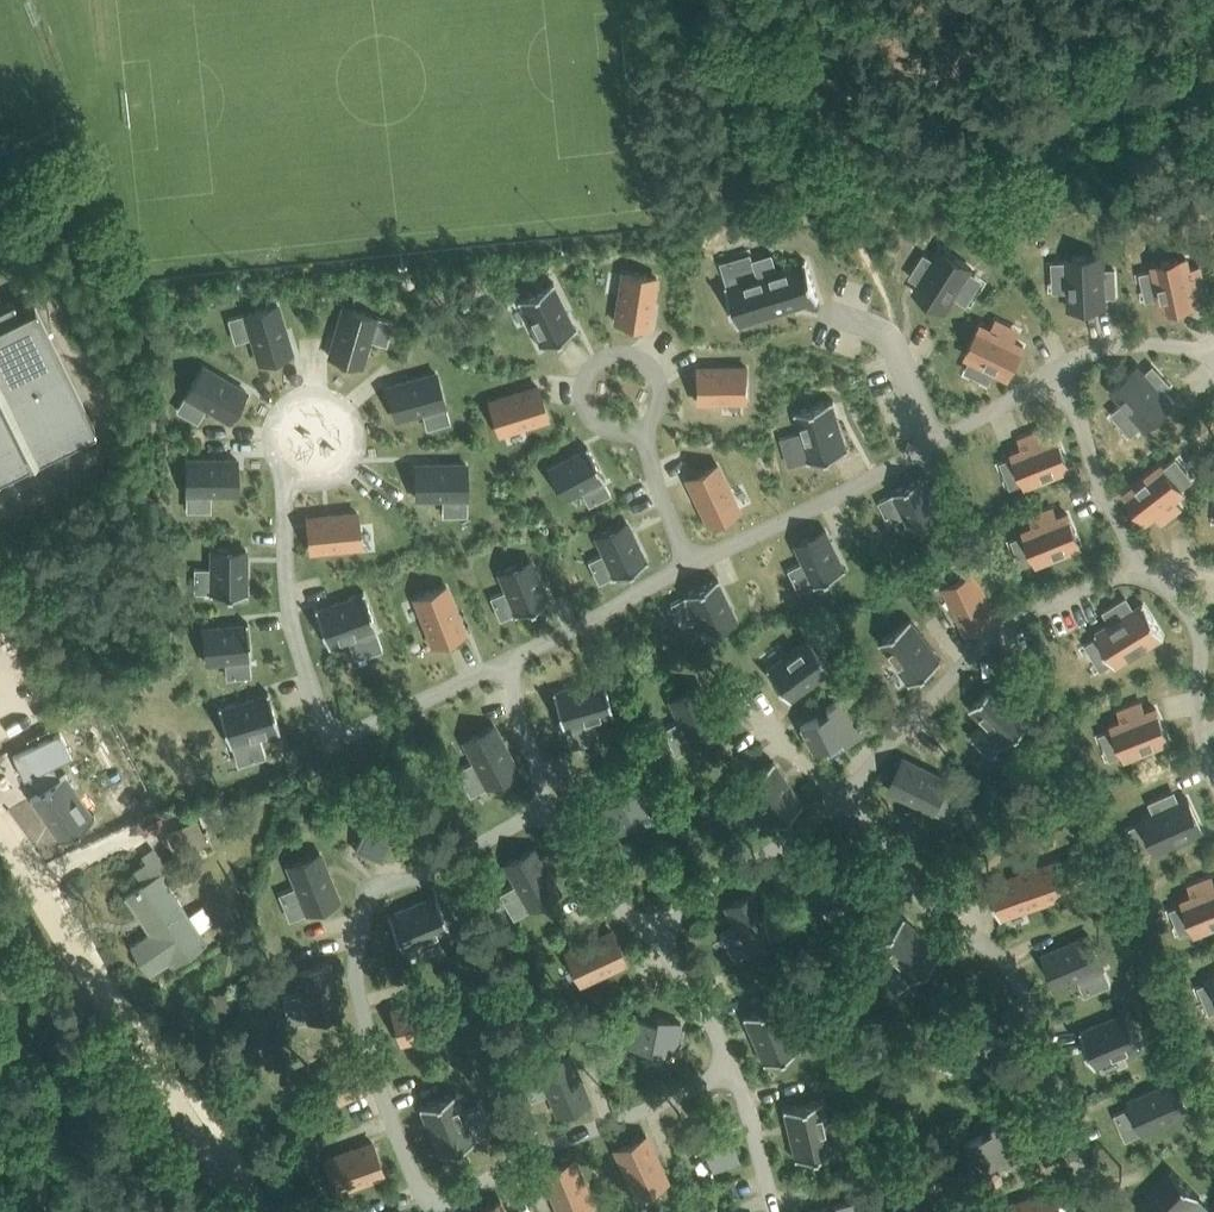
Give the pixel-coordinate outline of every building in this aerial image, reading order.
[(945,310),(972,267),(941,248),(934,259),(925,254),(914,271),(923,277),(914,290),(945,310)] [(757,273),(725,283),(738,326),(820,300),(807,259),(778,269),(773,251),(752,258),(757,273)] [(1067,257),(1069,307),(1106,305),(1105,289),(1116,288),(1115,268),(1104,269),(1104,255),(1067,257)] [(1154,264),(1164,310),(1197,303),(1193,286),(1204,283),(1200,265),(1189,267),(1187,257),(1154,264)] [(657,275),(623,269),(614,320),(648,326),(657,275)] [(553,281),(519,298),(542,346),(577,329),(553,281)] [(85,455),(76,436),(95,427),(35,305),(19,312),(13,299),(3,304),(0,298),(0,497),(85,455)] [(278,302),(243,313),(259,363),(294,352),(278,302)] [(377,314),(343,304),(328,355),(362,365),(377,314)] [(967,354),(1009,375),(1024,345),(1008,337),(1013,327),(996,319),(991,329),(982,324),(967,354)] [(248,390),(203,363),(184,395),(230,421),(248,390)] [(1139,365),(1111,390),(1145,427),(1172,402),(1163,392),(1171,385),(1158,370),(1150,377),(1139,365)] [(748,366),(697,366),(696,400),(748,401),(748,366)] [(436,370),(386,383),(395,419),(445,405),(436,370)] [(538,384),(489,399),(500,434),(549,419),(538,384)] [(833,399),(796,411),(811,461),(848,450),(833,399)] [(1070,466),(1057,435),(1041,441),(1037,431),(1019,438),(1023,448),(1013,452),(1026,484),(1070,466)] [(589,445),(547,467),(564,499),(606,477),(589,445)] [(238,457),(185,457),(185,493),(238,493),(238,457)] [(467,462),(414,461),(414,497),(467,497),(467,462)] [(717,462),(686,477),(708,523),(739,509),(717,462)] [(1163,464),(1126,493),(1146,519),(1160,508),(1167,517),(1182,506),(1175,497),(1183,491),(1163,464)] [(926,475),(893,491),(913,531),(946,515),(926,475)] [(1081,544),(1069,513),(1052,519),(1048,509),(1030,516),(1035,526),(1025,530),(1037,562),(1081,544)] [(358,510),(306,514),(310,551),(361,546),(358,510)] [(626,520),(595,536),(615,576),(646,560),(626,520)] [(826,528),(794,544),(814,585),(846,570),(826,528)] [(247,547),(211,547),(211,591),(210,591),(210,594),(247,594),(247,547)] [(532,557),(498,572),(517,615),(550,600),(532,557)] [(975,571),(945,586),(967,631),(998,615),(975,571)] [(717,577),(685,593),(704,633),(737,618),(717,577)] [(447,583),(413,596),(432,646),(466,632),(447,583)] [(364,589),(314,607),(328,647),(379,629),(364,589)] [(1165,635),(1144,602),(1143,603),(1130,611),(1122,600),(1105,611),(1112,622),(1098,631),(1097,631),(1096,632),(1117,665),(1118,664),(1163,635),(1164,636),(1165,635)] [(245,622),(202,626),(206,662),(249,658),(249,660),(253,660),(249,620),(245,621),(245,622)] [(911,620),(882,642),(911,682),(941,660),(911,620)] [(807,638),(768,667),(789,696),(829,666),(807,638)] [(602,678),(555,692),(564,725),(612,712),(602,678)] [(998,681),(972,707),(1007,742),(1033,717),(998,681)] [(700,684),(670,699),(693,743),(723,727),(700,684)] [(807,721),(821,747),(843,736),(846,741),(867,730),(848,694),(826,706),(828,710),(807,721)] [(259,699),(208,713),(217,749),(269,737),(259,699)] [(1126,756),(1169,738),(1157,707),(1140,714),(1136,704),(1119,710),(1123,721),(1113,725),(1126,756)] [(493,726),(465,741),(488,783),(516,768),(493,726)] [(53,736),(8,759),(20,783),(24,781),(35,795),(28,800),(61,841),(93,816),(60,774),(56,778),(48,768),(65,759),(53,736)] [(904,758),(889,787),(934,809),(949,779),(904,758)] [(773,762),(743,782),(771,823),(800,802),(773,762)] [(618,792),(620,796),(600,808),(614,833),(636,821),(633,817),(649,808),(650,810),(655,808),(643,787),(639,780),(618,792)] [(1158,850),(1203,831),(1188,797),(1173,804),(1169,794),(1151,802),(1156,812),(1144,817),(1158,850)] [(355,848),(383,859),(391,836),(389,835),(397,813),(368,802),(359,825),(364,826),(355,848)] [(196,821),(166,831),(171,844),(177,842),(180,852),(211,842),(206,829),(200,831),(196,821)] [(534,848),(507,863),(531,905),(558,889),(534,848)] [(824,868),(804,879),(818,905),(840,893),(843,899),(863,887),(844,852),(822,864),(824,868)] [(319,853),(290,865),(308,909),(337,898),(319,853)] [(1082,853),(1037,868),(1047,899),(1092,883),(1082,853)] [(1037,868),(991,884),(1002,914),(1047,899),(1037,868)] [(151,932),(132,945),(150,972),(169,959),(172,964),(206,941),(160,872),(126,895),(151,932)] [(1211,890),(1206,879),(1189,886),(1193,897),(1184,901),(1195,931),(1213,923),(1213,888),(1211,890)] [(755,890),(728,905),(752,948),(779,933),(755,890)] [(436,895),(390,914),(403,946),(449,927),(436,895)] [(902,917),(877,942),(912,977),(937,952),(902,917)] [(611,931),(568,951),(581,979),(624,959),(611,931)] [(1090,935),(1044,954),(1057,985),(1103,965),(1090,935)] [(327,963),(297,971),(310,1017),(340,1009),(327,963)] [(234,992),(218,992),(218,1008),(234,1007),(234,992)] [(440,996),(394,1009),(402,1040),(449,1027),(440,996)] [(778,1001),(745,1016),(765,1060),(798,1046),(778,1001)] [(1127,1009),(1081,1029),(1097,1066),(1143,1047),(1127,1009)] [(671,1048),(670,1051),(675,1051),(681,1021),(657,1016),(656,1021),(633,1016),(628,1045),(652,1050),(653,1045),(671,1048)] [(569,1054),(539,1067),(559,1111),(588,1098),(569,1054)] [(348,1059),(305,1079),(318,1108),(361,1087),(348,1059)] [(1176,1077),(1127,1098),(1142,1133),(1192,1112),(1176,1077)] [(454,1092),(422,1105),(441,1151),(473,1138),(454,1092)] [(821,1101),(786,1109),(797,1156),(832,1149),(821,1101)] [(700,1148),(702,1147),(711,1169),(740,1158),(732,1135),(727,1137),(719,1115),(692,1125),(700,1148)] [(973,1138),(984,1165),(1007,1156),(1009,1161),(1031,1153),(1016,1115),(994,1124),(995,1129),(973,1138)] [(645,1135),(617,1148),(637,1191),(665,1178),(645,1135)] [(372,1142),(327,1158),(338,1188),(383,1171),(372,1142)] [(544,1171),(561,1211),(570,1211),(592,1203),(573,1159),(544,1171)] [(1136,1203),(1145,1211),(1184,1211),(1200,1196),(1171,1168),(1136,1203)] [(1011,1202),(1014,1211),(1065,1211),(1056,1187),(1011,1202)] [(811,1207),(812,1211),(859,1211),(858,1199),(834,1201),(835,1205),(811,1207)] [(476,1211),(505,1211),(500,1201),(476,1211)] [(980,1211),(1014,1211),(1011,1202),(980,1211)]
